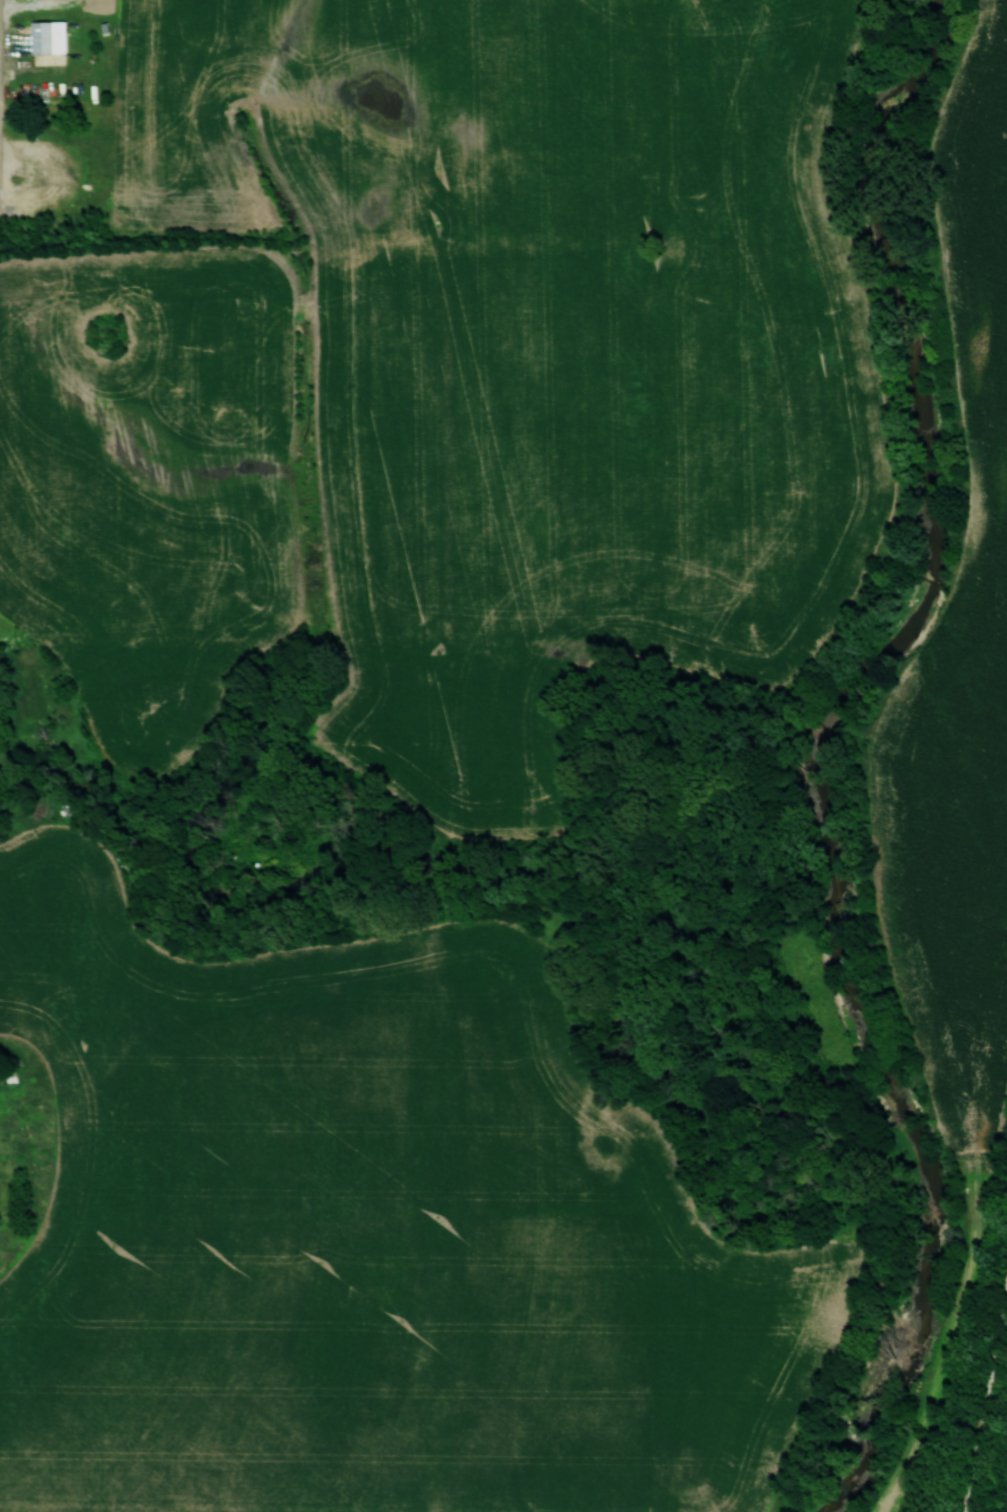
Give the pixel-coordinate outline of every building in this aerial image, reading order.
[(38,53),(71,53),(71,20),(38,20),(38,53)]
